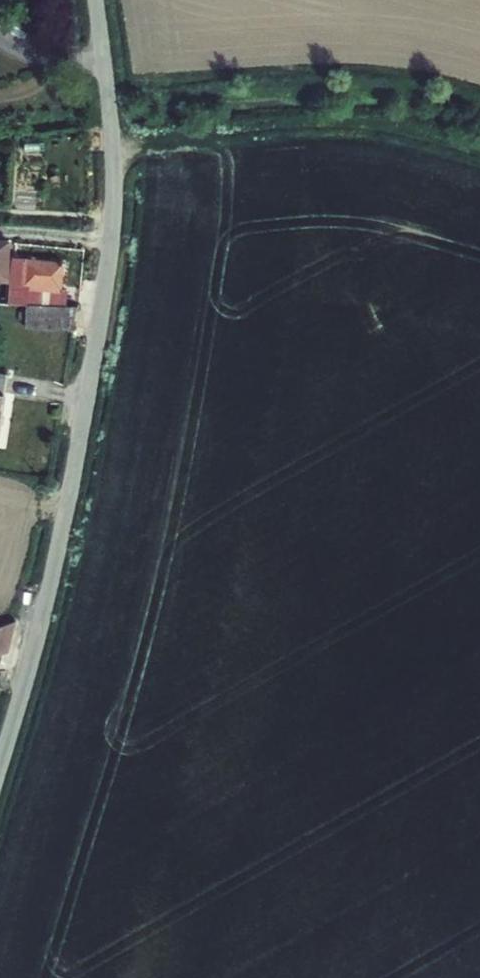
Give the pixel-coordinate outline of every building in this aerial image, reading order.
[(9,242),(0,242),(0,281),(7,282),(9,242)] [(65,307),(67,291),(61,290),(64,263),(14,258),(11,298),(0,297),(0,305),(26,306),(65,307)] [(74,330),(77,307),(65,307),(26,306),(25,328),(74,330)] [(8,374),(0,373),(0,426),(8,374)] [(8,653),(16,622),(0,628),(0,656),(8,653)]
